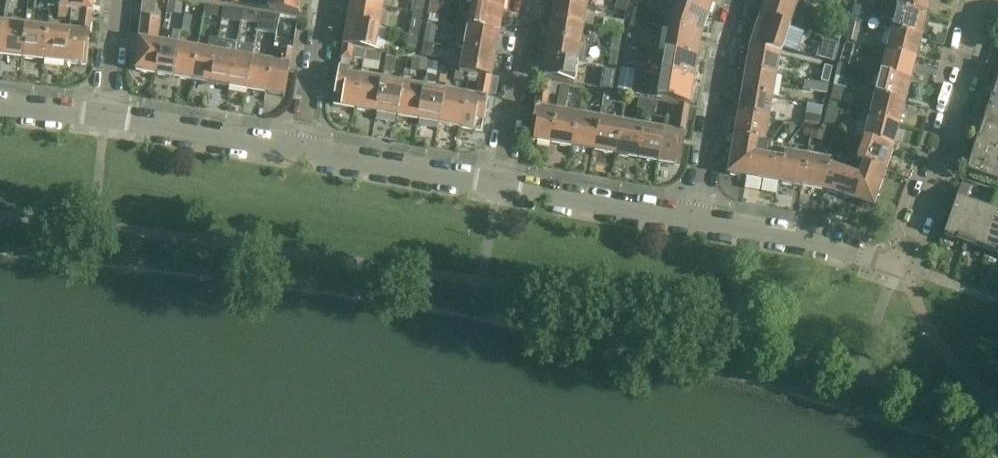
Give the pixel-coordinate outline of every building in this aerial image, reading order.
[(59,7),(72,9),(91,11),(93,0),(60,0),(59,7)] [(160,43),(156,42),(159,19),(153,19),(156,0),(143,0),(134,71),(155,74),(160,43)] [(267,9),(298,15),(301,0),(269,0),(267,9)] [(352,0),(348,23),(379,29),(383,6),(352,0)] [(411,11),(423,14),(425,0),(413,0),(411,11)] [(427,16),(428,16),(439,18),(442,1),(439,1),(435,0),(430,0),(427,16)] [(472,6),(502,12),(504,0),(473,0),(472,6)] [(551,22),(584,28),(588,7),(562,0),(555,0),(551,22)] [(626,14),(630,3),(623,0),(618,0),(614,10),(626,14)] [(713,0),(679,0),(677,5),(708,16),(713,0)] [(759,18),(789,28),(796,7),(776,0),(765,0),(759,18)] [(926,18),(927,15),(928,0),(896,0),(896,10),(926,18)] [(169,3),(168,14),(180,15),(181,4),(169,3)] [(701,36),(708,16),(677,5),(670,26),(670,28),(701,36)] [(864,10),(873,11),(873,7),(854,5),(850,21),(861,24),(864,10)] [(203,16),(218,18),(219,8),(205,6),(203,16)] [(472,6),(467,29),(498,35),(502,12),(472,6)] [(59,7),(57,19),(72,21),(72,15),(71,15),(72,9),(59,7)] [(229,26),(230,22),(239,23),(241,10),(224,7),(221,24),(229,26)] [(69,31),(65,63),(85,65),(91,11),(72,9),(71,15),(72,15),(80,16),(79,32),(69,31)] [(655,14),(634,9),(632,18),(648,22),(648,24),(660,27),(662,19),(654,17),(655,14)] [(885,9),(880,29),(890,32),(920,40),(926,18),(896,10),(885,9)] [(241,23),(241,22),(257,24),(259,13),(241,10),(239,23),(241,23)] [(411,13),(412,13),(409,35),(419,37),(423,14),(411,11),(411,13)] [(277,29),(279,16),(259,13),(257,24),(259,24),(257,34),(270,36),(271,28),(277,29)] [(184,16),(182,30),(190,31),(192,17),(184,16)] [(646,32),(648,24),(648,22),(632,18),(629,28),(646,32)] [(749,49),(745,71),(776,76),(779,56),(789,28),(759,18),(749,49)] [(624,22),(604,19),(602,31),(622,35),(624,22)] [(840,42),(844,23),(832,21),(828,39),(840,42)] [(846,41),(857,43),(861,24),(850,21),(846,41)] [(551,22),(548,40),(580,47),(584,28),(551,22)] [(343,46),(365,50),(375,52),(375,51),(379,29),(348,23),(343,46)] [(0,52),(0,55),(21,58),(25,26),(4,24),(0,52)] [(25,26),(21,58),(43,60),(47,28),(25,26)] [(426,26),(423,43),(434,45),(437,27),(426,26)] [(47,28),(43,60),(65,63),(69,31),(47,28)] [(670,28),(665,53),(697,59),(700,37),(701,36),(670,28)] [(467,29),(463,51),(494,56),(498,35),(467,29)] [(155,74),(173,77),(178,46),(181,33),(172,31),(170,44),(160,43),(155,74)] [(915,61),(920,40),(890,32),(885,53),(915,61)] [(406,48),(417,50),(419,37),(409,35),(406,48)] [(622,38),(612,36),(609,52),(619,54),(622,38)] [(191,80),(209,84),(217,41),(209,40),(207,50),(196,49),(191,80)] [(548,40),(545,59),(577,65),(585,66),(588,48),(580,47),(548,40)] [(209,84),(228,87),(235,44),(217,41),(209,84)] [(830,42),(826,60),(834,63),(839,44),(830,42)] [(421,56),(430,58),(431,58),(434,45),(423,43),(421,56)] [(849,68),(854,46),(845,43),(840,65),(846,67),(849,68)] [(228,87),(246,90),(252,58),(235,55),(237,44),(235,44),(228,87)] [(173,77),(191,80),(196,49),(178,46),(173,77)] [(343,46),(341,59),(351,61),(351,59),(363,61),(365,50),(343,46)] [(638,49),(626,47),(622,67),(634,69),(638,49)] [(270,61),(265,93),(284,96),(291,52),(274,49),(271,61),(270,61)] [(365,50),(363,61),(380,64),(382,53),(375,51),(375,52),(365,50)] [(463,51),(459,73),(470,75),(490,79),(494,56),(463,51)] [(607,66),(617,68),(619,54),(609,52),(607,66)] [(693,81),(697,59),(665,53),(661,75),(693,81)] [(909,83),(915,61),(885,53),(879,75),(909,83)] [(246,90),(265,93),(270,61),(252,58),(246,90)] [(385,58),(383,72),(393,74),(396,60),(385,58)] [(427,73),(427,71),(428,61),(412,59),(410,70),(427,73)] [(545,59),(541,78),(574,84),(577,65),(545,59)] [(441,73),(442,63),(428,61),(427,71),(441,73)] [(839,64),(833,86),(846,89),(849,80),(843,79),(846,67),(840,65),(839,64)] [(824,66),(821,82),(828,84),(832,68),(824,66)] [(635,71),(634,71),(634,69),(622,67),(622,69),(621,69),(617,92),(631,94),(635,71)] [(340,69),(333,106),(354,110),(360,78),(348,76),(350,70),(340,69)] [(616,72),(604,70),(601,88),(613,90),(616,72)] [(745,71),(741,93),(772,98),(776,76),(745,71)] [(455,73),(454,80),(468,83),(470,75),(459,73),(455,73)] [(466,97),(460,128),(481,132),(488,95),(487,95),(490,79),(470,75),(468,83),(479,85),(478,91),(476,99),(466,97)] [(693,81),(661,75),(657,99),(689,104),(693,81)] [(904,105),(909,83),(879,75),(874,97),(904,105)] [(360,78),(354,110),(375,113),(381,82),(360,78)] [(828,85),(804,81),(803,91),(827,95),(828,85)] [(381,82),(375,113),(396,117),(402,86),(381,82)] [(551,144),(556,112),(545,110),(550,84),(540,82),(530,141),(551,144)] [(402,86),(396,117),(418,121),(423,90),(402,86)] [(566,108),(569,88),(560,86),(557,107),(566,108)] [(844,89),(846,90),(846,89),(833,86),(833,87),(834,87),(830,100),(840,102),(844,89)] [(423,90),(418,121),(439,124),(445,93),(423,90)] [(986,111),(997,115),(997,92),(993,90),(986,111)] [(594,92),(592,104),(601,106),(603,93),(594,92)] [(445,93),(439,124),(460,128),(466,97),(465,97),(445,93)] [(610,107),(612,95),(603,93),(601,106),(610,107)] [(741,93),(737,116),(768,121),(772,98),(741,93)] [(898,126),(904,105),(874,97),(868,118),(898,126)] [(636,101),(633,115),(642,116),(645,102),(636,101)] [(651,111),(665,113),(667,105),(652,102),(651,111)] [(662,131),(656,162),(679,166),(688,108),(667,105),(665,113),(667,113),(667,115),(677,116),(675,133),(662,131)] [(979,131),(997,137),(997,115),(986,111),(979,131)] [(578,116),(556,112),(551,144),(572,148),(578,116)] [(803,123),(820,125),(821,117),(805,115),(803,123)] [(598,119),(578,116),(572,148),(593,151),(598,119)] [(733,137),(757,142),(771,144),(772,142),(764,141),(768,121),(737,116),(733,137)] [(892,151),(898,126),(868,118),(863,140),(892,151)] [(620,123),(598,119),(593,151),(614,155),(620,123)] [(641,127),(620,123),(614,155),(635,159),(641,127)] [(855,129),(846,126),(844,135),(856,138),(856,137),(853,137),(855,129)] [(662,131),(641,127),(635,159),(656,162),(662,131)] [(805,127),(803,136),(810,138),(812,129),(805,127)] [(822,142),(824,131),(812,129),(810,138),(811,138),(811,140),(822,142)] [(972,152),(997,160),(997,137),(979,131),(972,152)] [(842,144),(854,147),(856,138),(844,135),(842,144)] [(733,137),(727,175),(746,179),(750,156),(754,156),(757,142),(733,137)] [(885,172),(892,151),(863,140),(862,142),(855,162),(862,164),(863,164),(885,172)] [(779,184),(784,154),(786,147),(771,144),(757,142),(754,156),(750,156),(746,179),(779,184)] [(972,152),(965,173),(997,184),(997,160),(972,152)] [(779,184),(801,188),(806,158),(784,154),(779,184)] [(801,188),(823,192),(827,169),(828,169),(829,162),(806,158),(801,188)] [(863,164),(862,164),(858,178),(862,179),(854,202),(872,208),(885,172),(863,164)] [(858,178),(828,169),(827,169),(823,192),(831,193),(854,202),(862,179),(858,178)] [(964,244),(977,207),(965,202),(969,190),(961,186),(943,237),(964,244)] [(985,251),(997,213),(997,194),(996,193),(990,211),(977,207),(964,244),(985,251)] [(997,255),(997,213),(985,251),(997,255)]
